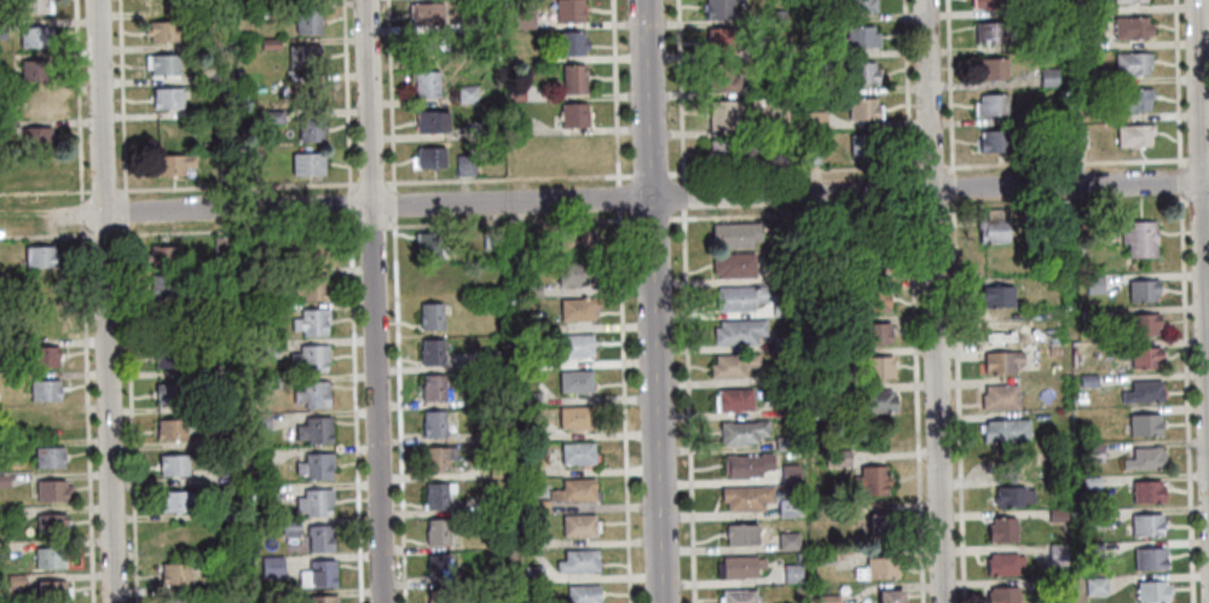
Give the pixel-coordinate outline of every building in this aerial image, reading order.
[(18,15),(17,0),(45,0),(50,0),(51,13),(18,15)] [(556,23),(555,0),(580,0),(582,23),(556,23)] [(706,5),(705,0),(731,0),(731,19),(706,21),(705,5),(706,5)] [(844,12),(844,0),(875,0),(875,11),(844,12)] [(971,8),(1003,7),(1003,0),(971,0),(971,8)] [(1065,15),(1065,0),(1080,0),(1081,15),(1065,15)] [(442,25),(413,25),(413,18),(410,18),(410,5),(442,4),(442,25)] [(294,35),(294,8),(318,8),(319,34),(294,35)] [(533,28),(513,29),(513,10),(532,10),(533,28)] [(812,22),(812,10),(829,10),(829,22),(812,22)] [(785,11),(786,22),(768,23),(767,11),(785,11)] [(474,15),(475,31),(459,31),(458,15),(474,15)] [(1145,17),(1113,18),(1113,40),(1145,39),(1145,35),(1150,35),(1150,24),(1145,24),(1145,17)] [(186,21),(186,33),(177,33),(177,41),(149,42),(149,36),(144,36),(144,29),(147,29),(147,23),(186,21)] [(1005,44),(1005,23),(976,24),(976,45),(1005,44)] [(878,47),(837,48),(837,39),(846,37),(845,28),(872,27),(873,34),(878,34),(878,47)] [(45,28),(45,30),(50,29),(50,39),(46,39),(46,46),(19,47),(19,29),(45,28)] [(706,29),(731,29),(733,52),(707,53),(706,29)] [(556,57),(556,33),(583,33),(583,41),(586,41),(586,51),(583,51),(583,56),(556,57)] [(1072,50),(1072,34),(1091,33),(1091,48),(1072,50)] [(278,39),(278,50),(260,50),(260,40),(278,39)] [(786,39),(786,54),(769,56),(768,40),(786,39)] [(424,59),(443,59),(443,43),(424,43),(424,59)] [(288,46),(317,45),(318,66),(289,68),(288,46)] [(818,57),(806,57),(806,46),(817,46),(818,57)] [(1146,75),(1146,71),(1147,71),(1147,69),(1149,69),(1149,53),(1113,54),(1115,75),(1146,75)] [(150,56),(177,54),(178,75),(150,76),(150,56)] [(19,60),(46,59),(47,79),(21,80),(19,60)] [(1005,59),(976,60),(976,80),(1006,79),(1005,59)] [(708,64),(730,63),(731,76),(737,76),(737,92),(710,93),(708,64)] [(848,85),(846,64),(873,63),(873,70),(877,70),(877,83),(848,85)] [(585,94),(562,94),(561,68),(584,66),(585,94)] [(1040,69),(1055,69),(1055,86),(1040,87),(1040,69)] [(1089,86),(1089,70),(1105,69),(1106,86),(1089,86)] [(410,74),(438,73),(438,97),(415,98),(413,81),(410,81),(410,74)] [(321,101),(321,80),(293,80),(293,101),(321,101)] [(823,94),(805,94),(804,81),(822,81),(823,94)] [(522,100),(507,102),(505,85),(522,83),(522,100)] [(457,87),(475,87),(475,102),(458,103),(457,87)] [(180,88),(180,109),(152,109),(152,99),(154,99),(152,89),(180,88)] [(1149,109),(1149,99),(1151,99),(1150,89),(1121,91),(1121,110),(1149,109)] [(1007,116),(1006,95),(980,97),(980,103),(973,103),(973,116),(1007,116)] [(849,120),(848,100),(874,99),(874,106),(880,106),(881,118),(849,120)] [(740,100),(741,128),(710,129),(708,102),(740,100)] [(210,104),(226,103),(226,115),(210,115),(210,104)] [(561,129),(560,105),(586,105),(588,128),(561,129)] [(282,123),(262,123),(262,111),(282,111),(282,123)] [(416,112),(445,111),(446,132),(416,133),(416,112)] [(1028,111),(1043,111),(1043,122),(1028,123),(1028,111)] [(825,129),(806,131),(805,112),(823,112),(825,129)] [(299,143),(297,117),(320,116),(322,141),(299,143)] [(508,135),(508,118),(526,118),(526,134),(508,135)] [(1117,147),(1149,146),(1149,135),(1152,135),(1152,126),(1116,127),(1117,147)] [(22,128),(48,127),(48,147),(22,147),(22,128)] [(1045,127),(1058,127),(1059,141),(1045,141),(1045,127)] [(1083,129),(1084,147),(1069,147),(1069,129),(1083,129)] [(1007,132),(980,132),(980,138),(976,139),(976,151),(1007,151),(1007,132)] [(849,157),(849,137),(875,135),(875,141),(879,141),(879,156),(849,157)] [(710,164),(710,158),(706,158),(705,150),(710,150),(708,141),(735,140),(735,164),(710,164)] [(802,164),(802,147),(817,146),(818,163),(802,164)] [(417,149),(444,147),(445,164),(439,166),(439,167),(417,168),(417,149)] [(290,153),(322,153),(323,175),(291,175),(290,153)] [(193,156),(193,168),(181,168),(181,175),(155,176),(155,156),(193,156)] [(457,176),(456,156),(472,156),(473,175),(457,176)] [(216,167),(229,167),(229,181),(218,182),(216,167)] [(979,243),(978,220),(987,220),(987,210),(1000,209),(1000,220),(1006,220),(1007,242),(979,243)] [(831,239),(831,221),(846,220),(848,238),(831,239)] [(1155,257),(1128,257),(1127,243),(1121,243),(1121,233),(1127,233),(1127,222),(1153,221),(1153,228),(1155,228),(1156,245),(1155,245),(1155,257)] [(776,222),(788,222),(788,234),(776,234),(776,222)] [(1111,234),(1098,236),(1098,222),(1110,222),(1111,234)] [(759,224),(759,242),(750,242),(750,249),(718,249),(718,242),(711,243),(711,225),(759,224)] [(498,228),(499,249),(482,249),(482,228),(498,228)] [(523,228),(523,247),(508,247),(508,228),(523,228)] [(590,253),(559,254),(559,233),(572,232),(572,231),(583,231),(583,232),(590,232),(590,253)] [(415,234),(440,233),(440,256),(417,257),(417,247),(415,247),(415,234)] [(883,265),(858,266),(858,243),(854,243),(852,234),(879,233),(879,244),(883,244),(883,265)] [(213,238),(231,238),(232,255),(214,255),(213,238)] [(323,267),(299,267),(299,239),(323,239),(323,267)] [(52,247),(53,267),(25,267),(24,248),(52,247)] [(177,247),(177,267),(149,267),(149,261),(145,261),(144,255),(149,255),(149,248),(177,247)] [(712,274),(712,255),(753,254),(754,278),(718,278),(718,274),(712,274)] [(559,284),(557,265),(589,263),(590,269),(594,269),(594,280),(590,280),(590,282),(586,282),(586,284),(559,284)] [(773,265),(789,265),(791,283),(773,283),(773,265)] [(420,293),(444,293),(444,267),(420,267),(420,293)] [(302,301),(302,294),(293,294),(293,284),(301,284),(301,274),(325,274),(325,301),(302,301)] [(150,276),(177,276),(178,296),(150,297),(149,286),(150,286),(150,276)] [(1086,294),(1084,277),(1101,276),(1103,294),(1086,294)] [(1128,302),(1127,282),(1157,280),(1157,295),(1155,295),(1155,301),(1128,302)] [(34,298),(52,299),(52,283),(34,283),(34,298)] [(539,296),(523,297),(522,285),(539,285),(539,296)] [(765,286),(765,303),(752,303),(752,312),(716,312),(716,292),(719,292),(719,288),(765,286)] [(1012,286),(1013,307),(983,308),(983,288),(1012,286)] [(860,312),(858,298),(862,298),(862,290),(887,289),(889,311),(860,312)] [(199,306),(199,294),(215,294),(215,305),(199,306)] [(560,320),(560,300),(582,300),(582,297),(585,297),(585,300),(592,300),(592,320),(560,320)] [(420,305),(441,303),(441,329),(420,330),(420,315),(420,305)] [(789,303),(789,315),(771,317),(771,305),(789,303)] [(277,320),(259,320),(259,306),(277,306),(277,320)] [(1100,320),(1081,321),(1081,308),(1100,308),(1100,320)] [(324,336),(302,336),(302,331),(291,331),(291,320),(300,319),(300,311),(326,309),(328,324),(324,324),(324,336)] [(187,311),(189,325),(180,326),(180,332),(154,332),(154,311),(187,311)] [(39,314),(39,332),(59,332),(59,314),(39,314)] [(1156,335),(1130,336),(1129,315),(1158,314),(1158,327),(1156,329),(1156,335)] [(532,332),(513,332),(513,320),(531,320),(532,332)] [(718,321),(764,320),(764,336),(754,336),(754,344),(713,346),(713,329),(718,329),(718,321)] [(889,344),(861,346),(860,324),(880,324),(880,323),(889,323),(889,344)] [(560,356),(560,336),(591,335),(591,342),(595,342),(595,346),(591,346),(592,356),(560,356)] [(773,337),(791,337),(791,349),(773,349),(773,337)] [(421,340),(441,340),(442,365),(421,365),(421,350),(421,340)] [(300,372),(300,371),(290,371),(289,355),(300,354),(299,346),(326,346),(326,360),(324,361),(325,371),(300,372)] [(1058,346),(1058,355),(1048,355),(1048,346),(1058,346)] [(29,365),(29,347),(56,347),(56,365),(29,365)] [(154,347),(180,347),(181,367),(154,369),(154,347)] [(1130,369),(1129,349),(1158,348),(1159,363),(1157,363),(1157,369),(1130,369)] [(502,352),(502,367),(485,369),(485,352),(502,352)] [(1020,353),(1022,364),(1013,365),(1013,373),(984,375),(983,354),(1020,353)] [(758,354),(758,367),(742,367),(742,378),(710,378),(710,365),(715,365),(715,355),(758,354)] [(856,378),(856,369),(862,369),(862,359),(884,358),(884,355),(891,355),(892,377),(856,378)] [(538,369),(513,369),(511,358),(538,356),(538,369)] [(209,365),(229,365),(230,377),(209,377),(209,365)] [(771,371),(792,370),(792,381),(773,382),(771,371)] [(559,394),(559,372),(591,372),(591,393),(559,394)] [(422,376),(442,375),(442,400),(422,400),(422,387),(422,376)] [(1095,387),(1078,387),(1078,376),(1095,375),(1095,387)] [(278,389),(261,389),(261,377),(278,377),(278,389)] [(30,381),(57,381),(57,400),(30,401),(30,381)] [(1121,404),(1120,393),(1130,393),(1130,382),(1161,381),(1162,402),(1121,404)] [(303,408),(303,402),(294,402),(294,392),(302,392),(302,382),(325,382),(326,408),(303,408)] [(811,396),(811,383),(827,382),(827,395),(811,396)] [(156,384),(183,383),(183,404),(156,404),(156,384)] [(980,396),(984,396),(984,387),(1016,385),(1017,410),(982,411),(980,396)] [(751,410),(737,411),(737,412),(715,412),(713,398),(718,398),(718,392),(751,390),(751,410)] [(850,393),(862,393),(862,392),(891,390),(891,394),(893,394),(895,411),(863,412),(863,404),(850,404),(850,393)] [(538,406),(522,406),(521,394),(538,394),(538,406)] [(793,396),(793,417),(773,417),(773,398),(793,396)] [(209,401),(230,401),(230,412),(209,412),(209,401)] [(803,411),(802,401),(811,401),(811,410),(803,411)] [(560,429),(559,407),(590,407),(591,428),(560,429)] [(423,412),(444,412),(444,437),(422,437),(422,423),(423,423),(423,412)] [(62,413),(36,413),(36,432),(62,432),(62,413)] [(250,430),(250,416),(267,414),(267,429),(250,430)] [(1128,436),(1128,416),(1158,414),(1158,435),(1128,436)] [(305,417),(329,417),(329,443),(306,443),(306,440),(295,440),(295,427),(305,427),(305,417)] [(184,418),(184,423),(192,422),(192,430),(184,430),(185,440),(156,440),(156,431),(157,430),(157,419),(184,418)] [(983,442),(982,425),(985,425),(985,422),(1028,421),(1028,441),(983,442)] [(719,424),(756,423),(756,422),(767,422),(768,437),(756,437),(756,443),(741,443),(741,446),(722,446),(722,445),(721,445),(719,424)] [(534,442),(517,442),(517,428),(534,428),(534,442)] [(232,436),(232,448),(215,448),(214,436),(232,436)] [(774,437),(794,437),(794,451),(775,451),(774,437)] [(561,465),(561,443),(592,443),(594,454),(594,456),(596,456),(596,462),(594,462),(594,464),(561,465)] [(1081,463),(1081,443),(1100,443),(1101,462),(1081,463)] [(35,468),(35,447),(60,447),(62,466),(35,468)] [(424,447),(445,447),(446,472),(426,472),(424,447)] [(1122,470),(1121,460),(1132,459),(1132,448),(1158,448),(1158,452),(1162,452),(1163,468),(1122,470)] [(250,466),(250,450),(267,450),(267,466),(250,466)] [(849,466),(826,466),(825,451),(848,450),(849,466)] [(303,454),(331,453),(331,468),(329,468),(329,480),(307,481),(306,475),(295,475),(295,465),(305,464),(303,454)] [(771,471),(759,471),(759,477),(745,477),(745,480),(728,480),(728,475),(723,475),(723,462),(724,462),(724,456),(733,456),(733,457),(759,457),(759,454),(771,454),(771,471)] [(158,456),(186,456),(186,475),(160,476),(160,469),(155,469),(155,463),(160,463),(158,456)] [(490,479),(488,460),(507,460),(508,477),(490,479)] [(995,462),(1013,462),(1014,488),(1023,487),(1023,491),(1031,489),(1031,503),(1023,503),(1023,508),(996,509),(996,505),(994,505),(994,497),(996,497),(996,488),(1007,488),(1007,479),(996,480),(995,462)] [(536,477),(517,479),(517,465),(536,465),(536,477)] [(797,465),(797,483),(781,485),(781,465),(797,465)] [(885,495),(861,497),(860,469),(884,468),(885,495)] [(8,487),(0,487),(0,475),(7,475),(8,487)] [(1098,489),(1081,489),(1081,477),(1098,477),(1098,489)] [(36,501),(36,481),(64,480),(64,486),(71,486),(71,500),(36,501)] [(549,500),(549,492),(562,491),(562,481),(594,480),(594,492),(598,492),(598,501),(577,501),(577,500),(562,500),(549,500)] [(1132,503),(1130,483),(1159,482),(1159,486),(1161,486),(1162,501),(1132,503)] [(426,483),(453,483),(453,493),(446,493),(446,509),(426,510),(424,495),(426,495),(426,483)] [(721,488),(771,487),(771,503),(762,503),(762,511),(727,512),(727,503),(721,503),(721,488)] [(305,516),(305,512),(296,512),(296,498),(303,498),(303,491),(330,489),(331,505),(329,505),(329,516),(305,516)] [(186,491),(186,493),(197,493),(198,503),(186,504),(187,511),(161,512),(161,491),(186,491)] [(548,512),(530,514),(530,501),(546,500),(548,512)] [(777,501),(796,500),(797,516),(779,516),(777,501)] [(6,520),(5,509),(21,508),(21,518),(6,520)] [(212,520),(212,508),(231,508),(231,520),(212,520)] [(1048,510),(1064,509),(1065,521),(1048,521),(1048,510)] [(1086,529),(1086,510),(1103,510),(1103,528),(1086,529)] [(36,515),(63,514),(63,534),(36,534),(36,515)] [(1130,515),(1161,514),(1161,521),(1163,520),(1163,528),(1161,528),(1161,535),(1132,537),(1130,515)] [(869,516),(892,515),(893,538),(869,539),(869,516)] [(562,538),(562,516),(595,516),(595,522),(598,522),(598,532),(595,532),(595,537),(562,538)] [(991,520),(1014,518),(1014,524),(1017,527),(1017,530),(1014,533),(1014,541),(988,543),(987,526),(991,526),(991,520)] [(457,520),(458,530),(446,530),(446,535),(447,535),(449,546),(427,546),(427,520),(457,520)] [(297,535),(282,535),(282,521),(297,521),(297,535)] [(192,526),(161,526),(161,548),(192,548),(192,526)] [(308,552),(308,526),(330,526),(330,551),(308,552)] [(727,526),(754,526),(756,545),(727,546),(727,526)] [(779,551),(777,533),(798,533),(798,550),(779,551)] [(540,546),(522,546),(522,537),(540,535),(540,546)] [(1083,543),(1099,541),(1100,555),(1084,555),(1083,543)] [(1064,544),(1065,566),(1049,566),(1048,545),(1064,544)] [(34,549),(63,547),(63,568),(34,568),(34,549)] [(1133,570),(1133,550),(1163,549),(1164,569),(1133,570)] [(556,572),(556,562),(563,562),(563,551),(596,550),(597,563),(600,563),(600,570),(556,572)] [(833,564),(816,564),(816,552),(832,551),(833,564)] [(796,552),(803,552),(804,561),(797,562),(796,552)] [(427,555),(447,555),(447,581),(427,581),(427,564),(428,564),(427,555)] [(1016,555),(1016,557),(1022,557),(1023,567),(1016,567),(1017,575),(987,576),(985,559),(989,559),(988,555),(1016,555)] [(280,557),(280,578),(260,579),(260,557),(280,557)] [(754,557),(754,559),(763,559),(764,569),(754,569),(754,578),(723,579),(722,558),(754,557)] [(854,579),(854,568),(867,568),(867,558),(896,557),(896,578),(854,579)] [(334,587),(310,588),(310,586),(300,586),(299,572),(310,572),(310,561),(334,561),(334,587)] [(162,564),(189,563),(189,584),(162,585),(162,564)] [(799,564),(800,582),(783,582),(783,566),(799,564)] [(523,584),(522,567),(542,567),(542,584),(523,584)] [(7,575),(23,575),(23,588),(7,588),(7,575)] [(209,576),(227,575),(227,592),(209,592),(209,576)] [(1031,579),(1051,578),(1051,590),(1031,591),(1031,579)] [(1105,595),(1086,596),(1084,579),(1104,578),(1105,595)] [(36,581),(63,581),(64,599),(37,601),(36,581)] [(1165,599),(1165,602),(1136,602),(1136,584),(1165,582),(1165,585),(1169,585),(1169,593),(1168,593),(1168,599),(1165,599)] [(598,585),(598,602),(567,602),(567,586),(598,585)] [(1017,587),(1017,602),(986,602),(985,593),(989,593),(989,588),(1017,587)] [(449,590),(449,602),(428,602),(429,602),(429,590),(449,590)] [(753,591),(753,602),(718,602),(718,599),(722,599),(722,592),(753,591)] [(901,592),(901,602),(878,602),(878,593),(901,592)] [(339,595),(314,595),(314,602),(339,602),(339,595)]
